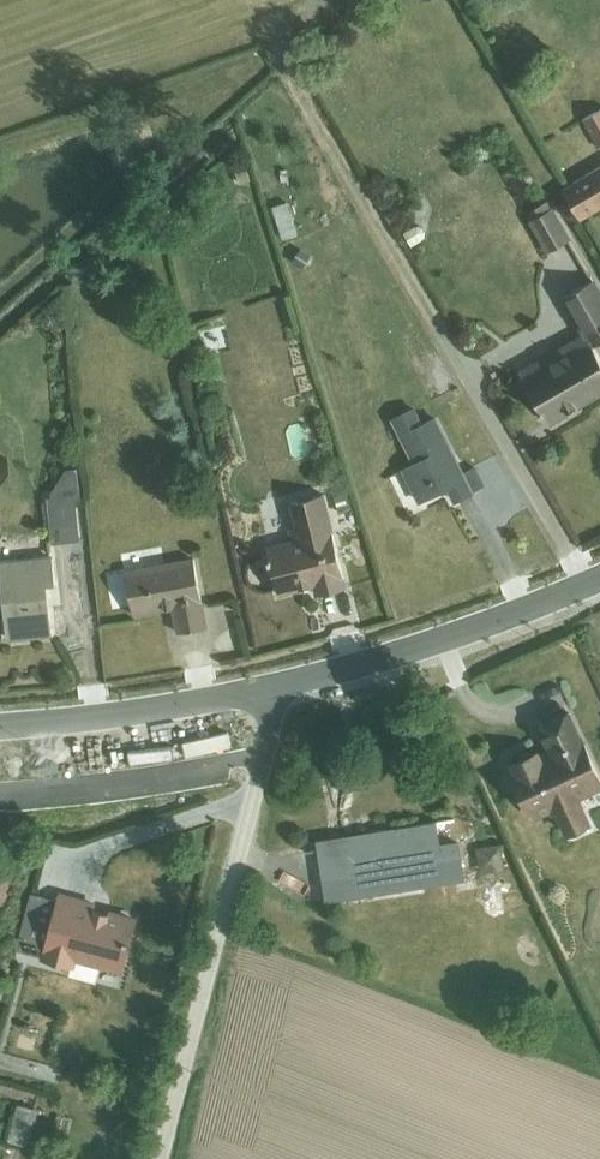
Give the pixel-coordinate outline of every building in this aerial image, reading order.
[(583,117),(599,145),(599,107),(583,117)] [(242,154),(233,158),(243,186),(253,182),(242,154)] [(563,186),(582,218),(599,207),(599,165),(563,186)] [(265,239),(280,234),(267,197),(252,202),(265,239)] [(535,215),(530,218),(548,250),(573,235),(555,204),(552,205),(548,198),(531,207),(535,215)] [(288,199),(273,204),(283,236),(298,231),(288,199)] [(419,223),(404,230),(412,243),(422,237),(426,229),(424,224),(419,223)] [(520,367),(550,420),(599,391),(599,354),(594,343),(599,340),(599,283),(596,276),(563,295),(583,331),(520,367)] [(473,490),(462,469),(435,415),(425,420),(416,404),(391,416),(413,460),(404,465),(421,498),(449,483),(457,498),(473,490)] [(462,469),(473,490),(486,483),(476,463),(462,469)] [(53,494),(47,495),(53,541),(82,538),(76,497),(82,496),(77,465),(67,467),(52,491),(53,494)] [(349,489),(335,493),(340,510),(353,508),(349,489)] [(291,537),(267,544),(280,592),(316,583),(318,592),(347,585),(324,491),(291,500),(297,523),(289,525),(291,537)] [(6,615),(8,635),(53,629),(48,582),(56,581),(53,552),(0,557),(0,616),(6,615)] [(194,555),(126,568),(134,612),(174,604),(179,630),(208,625),(194,555)] [(513,761),(520,775),(516,777),(535,817),(555,808),(567,832),(593,820),(581,795),(599,786),(599,775),(570,709),(541,723),(553,750),(541,755),(539,750),(535,751),(528,749),(520,753),(517,760),(513,761)] [(378,837),(320,846),(328,898),(466,877),(460,836),(441,839),(438,820),(455,818),(454,815),(377,828),(378,837)] [(378,837),(377,828),(376,825),(318,835),(320,846),(378,837)] [(502,841),(477,845),(481,869),(505,866),(502,841)] [(9,902),(16,873),(0,869),(0,900),(9,902)] [(32,889),(17,945),(46,952),(46,954),(76,965),(77,958),(121,969),(135,917),(95,906),(96,902),(62,892),(61,896),(32,889)] [(18,1101),(8,1138),(28,1144),(38,1107),(18,1101)]
